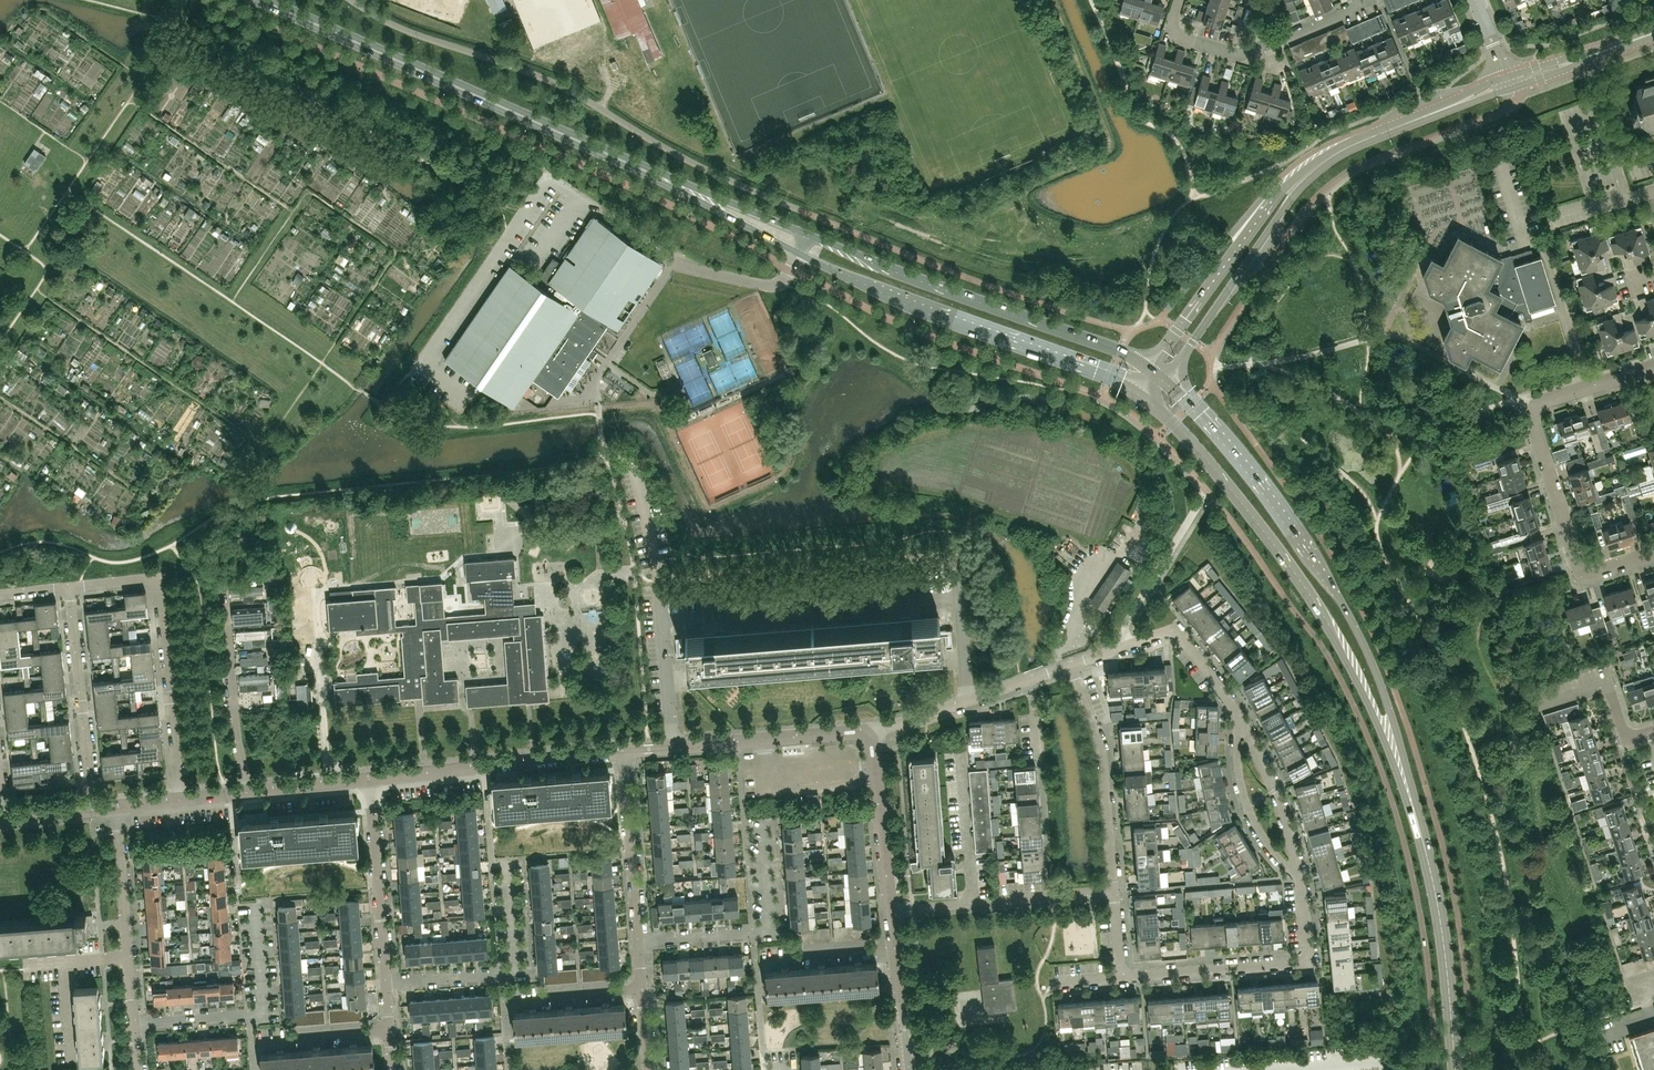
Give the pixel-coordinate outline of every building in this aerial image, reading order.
[(503,0),(488,0),(494,13),(506,7),(503,0)] [(610,19),(618,38),(625,35),(635,31),(648,62),(661,56),(660,55),(637,0),(602,0),(610,19)] [(1144,0),(1117,0),(1117,1),(1122,2),(1119,10),(1119,13),(1139,19),(1144,0)] [(1163,6),(1151,2),(1151,0),(1144,0),(1139,19),(1147,21),(1157,24),(1163,6)] [(1229,0),(1209,0),(1208,3),(1227,8),(1229,0)] [(1310,3),(1314,12),(1332,5),(1330,0),(1317,0),(1310,3)] [(1390,0),(1383,0),(1388,11),(1394,9),(1390,0)] [(1448,0),(1439,0),(1437,1),(1448,27),(1458,23),(1448,0)] [(1448,27),(1437,1),(1428,5),(1439,31),(1448,27)] [(1224,18),(1227,8),(1208,3),(1205,12),(1224,18)] [(1439,31),(1428,5),(1419,8),(1430,35),(1439,31)] [(1430,35),(1419,8),(1410,12),(1421,39),(1430,35)] [(1296,9),(1290,12),(1294,21),(1300,18),(1296,9)] [(1205,12),(1200,10),(1197,20),(1221,27),(1224,18),(1205,12)] [(1421,39),(1410,12),(1401,16),(1412,43),(1421,39)] [(1412,43),(1401,16),(1392,20),(1403,46),(1412,43)] [(1375,32),(1369,18),(1363,21),(1369,35),(1375,32)] [(1369,35),(1363,21),(1357,23),(1363,37),(1369,35)] [(1517,21),(1512,23),(1516,30),(1521,28),(1517,21)] [(1387,27),(1385,22),(1379,24),(1381,30),(1387,27)] [(1349,37),(1343,24),(1337,26),(1343,41),(1349,38),(1349,37)] [(1135,31),(1133,36),(1137,46),(1141,33),(1135,31)] [(1319,51),(1313,36),(1307,39),(1313,53),(1319,51)] [(1403,62),(1392,36),(1382,40),(1393,66),(1403,62)] [(1313,53),(1307,39),(1301,41),(1307,56),(1313,53)] [(1393,66),(1382,40),(1373,43),(1384,69),(1393,66)] [(1169,80),(1178,49),(1174,61),(1162,57),(1166,46),(1159,43),(1156,55),(1155,55),(1154,57),(1150,70),(1149,74),(1159,77),(1168,80),(1169,80)] [(1384,69),(1373,43),(1364,47),(1375,73),(1384,69)] [(1366,77),(1355,51),(1353,46),(1344,50),(1355,77),(1364,73),(1366,77)] [(1364,47),(1355,51),(1366,77),(1375,73),(1364,47)] [(1181,63),(1185,51),(1178,49),(1169,80),(1188,85),(1193,67),(1181,63)] [(1355,77),(1344,50),(1335,54),(1346,80),(1355,77)] [(1346,80),(1335,54),(1326,58),(1337,84),(1346,80)] [(1337,84),(1326,58),(1317,62),(1328,88),(1337,84)] [(1328,88),(1317,62),(1308,65),(1319,92),(1328,88)] [(1319,92),(1308,65),(1299,69),(1310,96),(1319,92)] [(1213,111),(1222,81),(1221,80),(1218,92),(1206,89),(1210,77),(1203,75),(1199,86),(1194,85),(1188,104),(1213,111)] [(1644,79),(1643,85),(1636,87),(1632,106),(1634,108),(1630,112),(1631,116),(1637,117),(1637,120),(1653,136),(1653,76),(1644,79)] [(1265,114),(1275,83),(1274,83),(1271,94),(1259,91),(1263,79),(1256,77),(1252,89),(1251,88),(1246,105),(1246,108),(1247,108),(1255,111),(1265,114)] [(1236,118),(1240,106),(1235,105),(1237,98),(1225,94),(1228,83),(1222,81),(1213,111),(1221,114),(1236,118)] [(1288,109),(1290,100),(1278,97),(1282,85),(1275,83),(1265,114),(1274,116),(1284,119),(1285,118),(1288,109)] [(1392,88),(1386,91),(1389,98),(1395,95),(1392,88)] [(1206,114),(1194,114),(1193,126),(1205,127),(1206,114)] [(241,134),(253,121),(247,116),(236,129),(241,134)] [(251,151),(261,155),(268,140),(257,136),(251,151)] [(35,148),(25,163),(36,170),(46,155),(35,148)] [(219,150),(216,155),(245,175),(253,164),(244,157),(242,161),(229,152),(227,155),(219,150)] [(263,162),(271,164),(274,154),(266,152),(263,162)] [(307,160),(303,166),(307,169),(311,163),(307,160)] [(183,197),(188,192),(181,185),(176,189),(183,197)] [(190,207),(187,211),(192,214),(191,215),(196,218),(199,213),(195,210),(190,207)] [(407,220),(415,224),(418,217),(410,213),(407,220)] [(592,348),(609,323),(618,328),(662,263),(594,216),(561,263),(557,270),(548,264),(535,283),(510,265),(445,359),(514,406),(533,379),(558,397),(565,387),(571,391),(591,361),(585,357),(588,354),(586,353),(590,347),(592,348)] [(1650,258),(1640,226),(1608,236),(1613,253),(1624,249),(1627,257),(1625,258),(1628,269),(1635,266),(1634,263),(1650,258)] [(1600,259),(1597,251),(1608,247),(1603,231),(1571,242),(1581,273),(1597,268),(1598,271),(1605,269),(1602,258),(1600,259)] [(1503,258),(1498,256),(1457,235),(1443,263),(1431,257),(1423,272),(1429,290),(1444,298),(1451,321),(1444,337),(1450,355),(1464,362),(1470,350),(1499,365),(1521,322),(1514,319),(1519,310),(1523,312),(1526,321),(1532,319),(1529,309),(1555,301),(1540,256),(1534,258),(1531,249),(1512,255),(1511,255),(1503,257),(1503,258)] [(338,255),(333,261),(338,265),(334,270),(340,274),(349,262),(338,255)] [(557,270),(561,263),(553,257),(548,264),(557,270)] [(298,272),(295,276),(300,280),(303,276),(298,272)] [(424,273),(421,278),(427,282),(430,277),(424,273)] [(1618,300),(1613,284),(1616,283),(1614,276),(1603,279),(1604,282),(1596,284),(1592,273),(1576,279),(1586,311),(1618,300)] [(326,296),(329,291),(321,287),(318,291),(326,296)] [(1646,301),(1645,297),(1638,300),(1641,310),(1643,310),(1646,318),(1635,321),(1640,338),(1653,333),(1653,298),(1646,301)] [(1639,345),(1634,329),(1623,332),(1621,324),(1623,323),(1619,313),(1612,315),(1613,318),(1597,323),(1607,355),(1639,345)] [(158,318),(154,323),(158,326),(162,320),(158,318)] [(23,341),(18,348),(24,351),(28,345),(23,341)] [(75,358),(84,360),(86,347),(78,346),(75,358)] [(1631,351),(1624,353),(1626,359),(1633,357),(1631,351)] [(21,352),(18,357),(25,361),(29,356),(21,352)] [(74,357),(71,362),(77,366),(80,361),(74,357)] [(36,371),(33,376),(40,380),(43,375),(36,371)] [(46,375),(43,380),(47,383),(51,378),(46,375)] [(1412,400),(1409,388),(1402,390),(1406,402),(1412,400)] [(1631,420),(1625,402),(1618,404),(1617,402),(1611,404),(1618,427),(1624,425),(1623,422),(1631,420)] [(1618,427),(1611,404),(1605,406),(1605,408),(1598,410),(1603,428),(1611,426),(1612,429),(1618,427)] [(1591,432),(1585,414),(1578,417),(1577,414),(1570,417),(1578,440),(1584,438),(1583,435),(1591,432)] [(1564,419),(1565,421),(1557,423),(1563,441),(1571,439),(1572,442),(1578,440),(1570,417),(1564,419)] [(1640,438),(1646,436),(1641,419),(1634,421),(1640,438)] [(1610,447),(1604,431),(1598,433),(1603,449),(1610,447)] [(1603,449),(1598,433),(1591,435),(1597,451),(1603,449)] [(142,453),(147,447),(141,442),(136,448),(142,453)] [(1625,457),(1646,450),(1644,444),(1623,451),(1624,454),(1625,457)] [(1559,449),(1552,451),(1556,462),(1563,460),(1559,449)] [(1597,454),(1596,454),(1597,458),(1604,456),(1605,456),(1604,451),(1603,449),(1597,451),(1597,454)] [(1521,470),(1517,456),(1498,462),(1502,476),(1521,470)] [(1568,468),(1585,462),(1583,456),(1566,461),(1568,468)] [(1587,462),(1589,468),(1606,463),(1604,456),(1597,458),(1587,462)] [(1493,464),(1491,458),(1488,459),(1474,463),(1476,470),(1493,464)] [(1595,482),(1593,475),(1590,476),(1587,469),(1569,474),(1571,481),(1569,482),(1571,489),(1595,482)] [(1485,496),(1487,503),(1504,498),(1502,491),(1506,490),(1525,484),(1521,470),(1502,476),(1496,478),(1496,479),(1495,480),(1499,492),(1485,496)] [(1653,485),(1653,478),(1638,483),(1639,484),(1630,487),(1632,492),(1653,485)] [(1596,496),(1594,489),(1597,488),(1595,482),(1571,489),(1573,495),(1575,495),(1578,502),(1596,496)] [(1632,492),(1628,493),(1631,501),(1637,499),(1635,495),(1641,494),(1642,496),(1653,492),(1653,485),(1632,492)] [(1600,502),(1623,495),(1628,493),(1626,487),(1598,496),(1600,502)] [(1636,517),(1631,501),(1628,493),(1623,495),(1625,502),(1624,502),(1630,519),(1636,517)] [(1140,496),(1134,508),(1141,511),(1146,498),(1140,496)] [(1513,517),(1534,511),(1529,496),(1508,502),(1513,517)] [(1489,510),(1506,505),(1504,498),(1487,503),(1489,510)] [(101,505),(97,510),(106,516),(110,512),(101,505)] [(152,507),(141,512),(144,520),(155,515),(152,507)] [(1534,511),(1513,517),(1518,532),(1538,526),(1534,511)] [(1597,511),(1591,513),(1596,530),(1602,528),(1597,511)] [(114,515),(112,522),(118,524),(121,517),(114,515)] [(1630,544),(1629,542),(1636,539),(1630,521),(1623,524),(1622,521),(1616,523),(1623,546),(1630,544)] [(1603,530),(1608,548),(1616,546),(1616,548),(1623,546),(1616,523),(1610,525),(1610,528),(1603,530)] [(1500,545),(1502,544),(1517,540),(1515,533),(1498,538),(1500,545)] [(1515,547),(1520,561),(1547,552),(1542,539),(1519,546),(1517,540),(1502,544),(1504,551),(1515,547)] [(1547,552),(1520,561),(1524,574),(1513,578),(1515,585),(1530,580),(1531,580),(1529,573),(1551,566),(1547,552)] [(534,614),(534,609),(516,611),(513,576),(516,576),(514,557),(465,561),(467,580),(472,580),(473,598),(485,597),(487,613),(446,616),(443,582),(407,585),(408,602),(416,601),(417,624),(410,625),(410,618),(403,618),(403,615),(396,615),(395,599),(398,599),(397,586),(354,590),(354,599),(330,601),(330,600),(328,600),(331,629),(332,629),(357,627),(357,635),(404,631),(405,636),(403,636),(406,677),(380,679),(379,672),(372,673),(359,674),(359,680),(335,682),(337,705),(341,705),(341,704),(360,702),(360,703),(361,703),(361,702),(380,701),(381,702),(381,701),(401,699),(401,700),(402,700),(402,698),(424,697),(424,704),(425,704),(425,703),(451,701),(451,702),(461,701),(459,678),(445,679),(441,640),(443,640),(443,638),(449,637),(449,640),(450,639),(450,638),(470,637),(470,638),(471,638),(471,637),(490,635),(490,636),(491,636),(491,635),(510,634),(510,635),(517,634),(517,640),(505,641),(509,682),(467,686),(469,707),(549,700),(550,700),(548,682),(547,682),(545,656),(546,656),(546,655),(545,655),(543,635),(545,635),(545,634),(543,635),(542,615),(543,615),(543,614),(534,614)] [(1103,609),(1121,583),(1130,570),(1118,562),(1092,602),(1103,609)] [(1219,576),(1212,567),(1207,571),(1215,580),(1219,576)] [(1128,577),(1120,588),(1125,591),(1132,580),(1128,577)] [(1220,590),(1224,586),(1219,580),(1214,583),(1215,585),(1220,590)] [(1643,583),(1650,604),(1653,603),(1653,580),(1643,583)] [(1181,607),(1197,594),(1188,583),(1178,590),(1180,592),(1173,598),(1181,607)] [(1229,592),(1224,586),(1220,590),(1224,595),(1229,592)] [(230,599),(252,597),(253,602),(263,601),(262,587),(229,590),(230,599)] [(1637,608),(1631,587),(1617,591),(1623,612),(1637,608)] [(148,604),(146,591),(125,593),(126,607),(148,604)] [(1623,612),(1617,591),(1603,596),(1610,616),(1623,612)] [(1188,616),(1204,603),(1197,594),(1181,607),(1188,616)] [(117,618),(116,608),(113,608),(112,595),(106,595),(107,609),(86,611),(87,621),(108,619),(117,618)] [(1239,604),(1235,599),(1230,603),(1234,608),(1239,604)] [(1610,638),(1604,621),(1600,606),(1591,609),(1588,600),(1588,601),(1566,608),(1565,608),(1571,627),(1572,627),(1581,624),(1582,628),(1589,626),(1592,636),(1605,632),(1607,638),(1610,638)] [(57,615),(56,601),(35,603),(36,616),(37,617),(57,615)] [(1195,625),(1211,611),(1204,603),(1188,616),(1195,625)] [(27,617),(23,617),(22,604),(16,605),(18,618),(0,620),(0,630),(18,628),(28,627),(27,617)] [(148,604),(126,607),(116,608),(117,618),(121,617),(123,630),(129,630),(128,616),(149,614),(148,604)] [(1243,609),(1239,604),(1234,608),(1238,613),(1243,609)] [(1651,607),(1644,609),(1650,625),(1653,624),(1653,617),(1651,607)] [(1650,625),(1644,609),(1638,611),(1643,627),(1650,625)] [(1202,634),(1219,620),(1211,611),(1195,625),(1202,634)] [(941,643),(939,617),(912,619),(911,612),(902,613),(901,613),(901,620),(813,627),(815,653),(941,643)] [(247,618),(234,619),(234,628),(262,626),(262,619),(255,619),(255,614),(246,614),(247,618)] [(58,624),(57,615),(37,617),(36,616),(27,617),(28,627),(32,627),(33,640),(39,639),(38,626),(58,624)] [(1253,622),(1249,616),(1244,620),(1248,625),(1253,622)] [(110,631),(108,619),(87,621),(88,634),(110,631)] [(1616,636),(1611,619),(1604,621),(1610,638),(1616,636)] [(1209,643),(1226,629),(1219,620),(1202,634),(1209,643)] [(1257,627),(1253,622),(1248,625),(1253,631),(1257,627)] [(815,653),(813,627),(715,635),(714,628),(704,629),(704,636),(686,637),(688,663),(815,653)] [(18,628),(0,630),(0,644),(20,641),(18,628)] [(1217,651),(1233,638),(1226,629),(1209,643),(1217,651)] [(153,650),(151,640),(130,642),(129,634),(129,630),(123,630),(124,643),(120,643),(121,653),(131,652),(153,650)] [(111,644),(110,631),(88,634),(90,646),(111,644)] [(235,640),(251,640),(251,645),(265,645),(264,631),(235,632),(235,640)] [(1263,643),(1267,639),(1262,632),(1257,636),(1258,638),(1263,643)] [(1224,660),(1240,647),(1233,638),(1217,651),(1224,660)] [(62,659),(61,649),(40,652),(39,639),(33,640),(34,652),(31,653),(32,663),(41,662),(62,659)] [(1272,644),(1267,639),(1263,643),(1267,648),(1272,644)] [(20,641),(0,644),(0,652),(0,656),(21,654),(20,641)] [(121,653),(120,643),(111,644),(90,646),(91,657),(112,654),(113,662),(113,665),(114,667),(120,667),(118,654),(121,653)] [(1231,669),(1247,656),(1240,647),(1224,660),(1231,669)] [(1640,655),(1638,648),(1630,651),(1632,657),(1640,655)] [(154,663),(153,650),(131,652),(133,665),(154,663)] [(1632,657),(1630,651),(1623,653),(1625,660),(1620,661),(1623,668),(1635,665),(1632,657)] [(31,653),(21,654),(0,656),(2,666),(22,664),(24,677),(30,676),(28,663),(32,663),(31,653)] [(240,667),(271,666),(270,653),(246,654),(246,655),(239,655),(240,667)] [(1257,667),(1247,656),(1231,669),(1238,678),(1245,672),(1247,675),(1257,667)] [(64,673),(62,659),(41,662),(43,675),(64,673)] [(155,675),(154,663),(133,665),(134,678),(155,675)] [(125,689),(124,679),(121,679),(120,667),(114,667),(115,680),(94,682),(95,692),(116,690),(125,689)] [(1170,689),(1169,677),(1166,677),(1165,668),(1153,669),(1155,690),(1156,695),(1167,694),(1166,689),(1170,689)] [(1155,690),(1153,669),(1142,670),(1144,691),(1155,690)] [(1291,675),(1288,669),(1283,672),(1286,678),(1291,675)] [(1144,691),(1142,670),(1131,671),(1133,692),(1133,698),(1144,697),(1144,691)] [(1133,692),(1131,671),(1119,672),(1121,693),(1133,692)] [(1121,693),(1119,672),(1108,673),(1108,682),(1106,682),(1107,694),(1121,693)] [(65,685),(64,675),(64,673),(43,675),(44,687),(65,685)] [(1268,687),(1261,674),(1250,680),(1252,682),(1244,686),(1249,697),(1268,687)] [(156,685),(155,675),(134,678),(124,679),(125,689),(129,688),(131,702),(137,701),(135,688),(156,685)] [(267,675),(239,676),(239,691),(268,690),(267,675)] [(1294,681),(1291,675),(1286,678),(1289,684),(1294,681)] [(36,699),(34,688),(31,689),(30,676),(24,677),(25,689),(4,692),(5,702),(26,700),(36,699)] [(1633,681),(1635,688),(1628,690),(1633,709),(1647,704),(1641,686),(1639,679),(1633,681)] [(1641,686),(1647,704),(1653,702),(1653,682),(1641,686)] [(65,685),(44,687),(34,688),(36,699),(39,698),(41,711),(47,711),(45,698),(66,695),(65,685)] [(1273,697),(1268,687),(1249,697),(1255,707),(1273,697)] [(1302,695),(1299,689),(1293,692),(1296,698),(1302,695)] [(117,703),(116,690),(95,692),(96,705),(117,703)] [(1273,697),(1255,707),(1260,717),(1279,707),(1283,705),(1277,695),(1273,697)] [(1305,701),(1302,695),(1296,698),(1299,704),(1305,701)] [(28,712),(26,700),(5,702),(7,715),(28,712)] [(160,721),(159,711),(138,713),(137,701),(131,702),(132,714),(128,714),(129,725),(139,724),(160,721)] [(279,710),(278,701),(265,702),(265,711),(279,710)] [(1218,716),(1218,705),(1209,704),(1209,702),(1197,701),(1197,716),(1218,716)] [(119,715),(117,703),(96,705),(98,718),(119,715)] [(1581,716),(1577,705),(1577,704),(1570,706),(1574,718),(1581,716)] [(1574,718),(1570,706),(1563,708),(1567,721),(1568,721),(1568,720),(1574,718)] [(1284,717),(1279,707),(1260,717),(1265,727),(1284,717)] [(1315,714),(1312,708),(1306,711),(1309,717),(1315,714)] [(1567,721),(1563,708),(1556,710),(1560,723),(1567,721)] [(1560,723),(1556,710),(1550,713),(1554,725),(1560,723)] [(70,731),(69,721),(48,723),(47,711),(41,711),(42,724),(38,724),(39,734),(49,733),(70,731)] [(29,725),(28,712),(7,715),(8,728),(29,725)] [(1554,725),(1550,713),(1543,715),(1547,727),(1554,725)] [(128,714),(119,715),(98,718),(99,728),(120,726),(121,739),(127,738),(126,725),(129,725),(128,714)] [(1318,720),(1315,714),(1309,717),(1312,723),(1318,720)] [(1581,716),(1574,718),(1568,720),(1568,721),(1573,734),(1591,728),(1587,714),(1581,716)] [(1217,728),(1218,716),(1197,716),(1196,727),(1217,728)] [(1289,727),(1284,717),(1265,727),(1270,737),(1289,727)] [(1020,739),(1019,727),(1016,727),(1015,718),(1004,719),(1005,740),(1020,739)] [(1005,740),(1004,719),(992,720),(994,741),(1005,740)] [(994,741),(992,720),(981,721),(983,742),(994,741)] [(162,734),(160,721),(139,724),(140,736),(162,734)] [(983,742),(981,721),(969,722),(970,731),(967,731),(968,743),(983,742)] [(1142,736),(1141,722),(1129,723),(1129,726),(1120,726),(1121,738),(1142,736)] [(38,724),(29,725),(8,728),(9,738),(30,735),(32,748),(38,748),(36,735),(39,734),(38,724)] [(1217,739),(1217,728),(1196,727),(1196,739),(1217,739)] [(1294,737),(1289,727),(1270,737),(1276,747),(1294,737)] [(1591,728),(1573,734),(1577,747),(1595,741),(1591,728)] [(1317,738),(1323,735),(1320,729),(1314,732),(1317,738)] [(72,744),(70,731),(49,733),(51,746),(72,744)] [(1310,731),(1297,737),(1300,743),(1312,737),(1310,731)] [(163,747),(162,734),(140,736),(142,749),(163,747)] [(1326,741),(1323,735),(1317,738),(1320,744),(1326,741)] [(1143,748),(1142,736),(1121,738),(1122,749),(1143,748)] [(1300,747),(1294,737),(1276,747),(1281,757),(1300,747)] [(133,760),(132,750),(129,750),(127,738),(121,739),(123,751),(102,753),(103,763),(124,761),(133,760)] [(1217,751),(1217,739),(1196,739),(1195,753),(1208,753),(1208,751),(1217,751)] [(1595,741),(1577,747),(1573,749),(1577,762),(1581,760),(1600,755),(1595,741)] [(73,756),(72,744),(51,746),(52,759),(73,756)] [(1562,752),(1559,744),(1553,746),(1555,754),(1562,752)] [(1334,756),(1332,753),(1328,745),(1323,748),(1328,759),(1334,756)] [(163,747),(142,749),(132,750),(133,760),(137,760),(138,773),(144,772),(143,759),(164,757),(163,747)] [(1305,757),(1300,747),(1281,757),(1286,767),(1305,757)] [(43,770),(42,760),(39,760),(38,748),(32,748),(33,761),(12,763),(13,773),(34,771),(43,770)] [(1144,759),(1143,748),(1122,749),(1123,761),(1144,759)] [(1564,760),(1562,752),(1555,754),(1558,762),(1564,760)] [(1604,768),(1600,755),(1581,760),(1585,774),(1604,768)] [(73,756),(52,759),(42,760),(43,770),(47,770),(49,783),(55,782),(53,769),(74,767),(73,756)] [(942,859),(934,757),(934,756),(912,758),(912,759),(921,860),(920,860),(920,861),(914,861),(912,861),(912,863),(912,865),(914,870),(927,865),(931,865),(933,890),(933,891),(932,891),(932,892),(957,890),(957,889),(954,889),(952,864),(951,864),(951,858),(942,859)] [(1312,770),(1305,757),(1286,767),(1292,778),(1300,773),(1301,776),(1312,770)] [(1221,771),(1218,759),(1210,761),(1209,758),(1197,761),(1200,775),(1221,771)] [(1145,770),(1144,759),(1123,761),(1124,772),(1145,770)] [(125,774),(124,761),(103,763),(104,777),(125,774)] [(1036,776),(1035,765),(1014,767),(1015,778),(1036,776)] [(728,781),(727,767),(710,769),(711,782),(728,781)] [(1585,774),(1590,787),(1608,781),(1604,768),(1585,774)] [(994,851),(987,769),(969,771),(976,853),(986,852),(994,851)] [(1149,770),(1145,770),(1124,772),(1125,783),(1146,782),(1151,781),(1149,770)] [(36,784),(34,771),(13,773),(14,787),(36,784)] [(1223,782),(1221,771),(1200,775),(1202,786),(1223,782)] [(1570,779),(1567,771),(1561,773),(1564,780),(1570,779)] [(667,786),(666,772),(648,774),(649,787),(667,786)] [(498,813),(609,804),(607,773),(495,782),(496,786),(494,786),(495,797),(497,797),(497,807),(498,813)] [(1037,788),(1036,776),(1015,778),(1016,790),(1037,788)] [(1319,793),(1315,779),(1303,782),(1304,785),(1295,787),(1298,798),(1319,793)] [(1572,786),(1570,779),(1564,780),(1566,788),(1572,786)] [(729,794),(728,781),(711,782),(712,795),(729,794)] [(1590,787),(1594,801),(1612,795),(1608,781),(1590,787)] [(1147,793),(1146,782),(1125,783),(1126,795),(1147,793)] [(1226,793),(1223,782),(1202,786),(1205,797),(1226,793)] [(668,799),(667,786),(649,787),(650,800),(668,799)] [(1038,799),(1037,788),(1016,790),(1017,801),(1038,799)] [(1148,804),(1147,793),(1126,795),(1127,806),(1148,804)] [(1228,804),(1226,793),(1205,797),(1207,808),(1228,804)] [(1322,804),(1319,793),(1298,798),(1301,809),(1322,804)] [(731,807),(729,794),(712,795),(713,808),(731,807)] [(819,803),(818,795),(806,795),(807,804),(819,803)] [(1630,798),(1622,800),(1624,809),(1632,807),(1630,798)] [(669,812),(668,799),(650,800),(651,813),(669,812)] [(1039,810),(1038,799),(1017,801),(1018,812),(1039,810)] [(1580,810),(1577,801),(1571,803),(1574,812),(1580,810)] [(1597,818),(1605,815),(1608,823),(1626,817),(1622,804),(1616,806),(1614,802),(1593,808),(1597,818)] [(1149,819),(1148,804),(1127,806),(1128,818),(1137,817),(1137,820),(1149,819)] [(1230,815),(1228,804),(1207,808),(1210,823),(1222,820),(1222,817),(1230,815)] [(1325,814),(1322,804),(1301,809),(1305,820),(1325,814)] [(732,820),(731,807),(713,808),(714,822),(732,820)] [(476,822),(475,809),(476,809),(476,808),(458,810),(458,811),(459,823),(476,822)] [(1040,822),(1039,810),(1018,812),(1019,824),(1040,822)] [(670,825),(669,812),(651,813),(652,826),(670,825)] [(397,828),(414,827),(413,813),(396,815),(396,816),(397,828)] [(1583,821),(1581,813),(1575,815),(1577,823),(1583,821)] [(1328,825),(1325,814),(1305,820),(1308,831),(1328,825)] [(242,839),(244,839),(245,855),(357,846),(354,815),(243,824),(243,828),(242,828),(242,839)] [(1608,823),(1612,837),(1631,831),(1626,817),(1608,823)] [(864,832),(863,818),(845,820),(846,833),(864,832)] [(733,833),(732,820),(714,822),(715,835),(733,833)] [(478,835),(476,822),(459,823),(460,836),(478,835)] [(1041,833),(1040,822),(1019,824),(1020,835),(1041,833)] [(802,837),(801,823),(783,825),(784,838),(802,837)] [(1162,837),(1161,825),(1155,825),(1155,823),(1143,824),(1143,827),(1134,828),(1135,839),(1156,838),(1162,837)] [(1219,847),(1241,833),(1235,823),(1227,828),(1226,825),(1208,836),(1210,839),(1213,838),(1219,847)] [(671,838),(670,825),(652,826),(653,840),(671,838)] [(1184,833),(1180,825),(1174,829),(1179,836),(1184,833)] [(1331,836),(1328,825),(1308,831),(1311,842),(1331,836)] [(416,840),(414,827),(397,828),(398,841),(416,840)] [(1199,838),(1194,831),(1189,834),(1194,841),(1199,838)] [(1616,850),(1635,844),(1631,831),(1612,837),(1616,850)] [(865,845),(864,832),(846,833),(847,846),(865,845)] [(734,846),(733,833),(715,835),(716,848),(734,846)] [(1042,844),(1041,833),(1020,835),(1021,846),(1042,844)] [(1189,840),(1184,833),(1179,836),(1183,843),(1189,840)] [(1247,843),(1241,833),(1219,847),(1225,857),(1229,854),(1247,843)] [(479,848),(478,835),(460,836),(462,849),(479,848)] [(1590,843),(1588,835),(1582,837),(1584,845),(1590,843)] [(1334,847),(1331,836),(1311,842),(1314,853),(1334,847)] [(803,850),(802,837),(784,838),(785,851),(803,850)] [(672,851),(671,838),(653,840),(654,853),(672,851)] [(1157,849),(1156,838),(1135,839),(1136,851),(1157,849)] [(417,853),(416,840),(398,841),(400,854),(417,853)] [(1235,864),(1253,852),(1247,843),(1229,854),(1235,864)] [(1593,851),(1590,843),(1584,845),(1587,853),(1593,851)] [(1043,856),(1042,844),(1021,846),(1022,858),(1043,856)] [(1639,857),(1635,844),(1616,850),(1621,863),(1639,857)] [(866,858),(865,845),(847,846),(848,859),(866,858)] [(735,859),(734,846),(716,848),(717,861),(735,859)] [(1337,858),(1334,847),(1314,853),(1317,864),(1337,858)] [(480,861),(479,848),(462,849),(463,863),(480,861)] [(1164,860),(1163,848),(1157,849),(1136,851),(1137,862),(1158,860),(1164,860)] [(804,863),(803,850),(785,851),(786,864),(804,863)] [(224,864),(223,851),(209,852),(210,866),(224,864)] [(673,864),(672,851),(654,853),(655,866),(673,864)] [(1252,867),(1259,862),(1253,852),(1235,864),(1240,872),(1235,875),(1230,875),(1230,880),(1252,878),(1252,876),(1252,875),(1251,873),(1250,871),(1253,870),(1252,867)] [(183,868),(183,863),(182,853),(176,854),(176,863),(175,864),(175,868),(183,868)] [(418,866),(417,853),(400,854),(401,868),(418,866)] [(163,869),(162,856),(144,857),(145,871),(159,869),(159,870),(163,869)] [(1044,867),(1043,856),(1022,858),(1023,869),(1044,867)] [(1638,873),(1643,871),(1639,857),(1621,863),(1624,876),(1619,876),(1621,882),(1639,876),(1638,873)] [(867,871),(866,858),(848,859),(849,872),(867,871)] [(1340,869),(1337,858),(1317,864),(1320,875),(1340,869)] [(612,873),(611,859),(593,861),(594,874),(612,873)] [(736,873),(735,859),(717,861),(718,874),(736,873)] [(1159,872),(1158,860),(1137,862),(1138,873),(1159,872)] [(481,874),(480,861),(463,863),(464,876),(481,874)] [(1367,869),(1365,862),(1359,864),(1361,870),(1363,882),(1370,881),(1367,869)] [(1599,870),(1596,862),(1590,864),(1593,872),(1599,870)] [(805,876),(804,863),(786,864),(787,878),(805,876)] [(225,878),(224,864),(210,866),(211,879),(225,878)] [(549,878),(548,864),(531,866),(532,879),(549,878)] [(674,878),(673,864),(655,866),(657,879),(674,878)] [(419,879),(418,866),(401,868),(402,881),(419,879)] [(1044,867),(1023,869),(1020,869),(1021,881),(1024,880),(1024,881),(1045,879),(1044,867)] [(160,883),(159,870),(159,869),(145,871),(146,884),(160,883)] [(1344,883),(1340,869),(1320,875),(1323,886),(1332,884),(1333,887),(1344,883)] [(1007,880),(1006,878),(1005,870),(999,871),(1000,882),(1007,882),(1007,880)] [(1601,878),(1599,870),(1593,872),(1595,880),(1601,878)] [(868,884),(867,871),(849,872),(850,886),(868,884)] [(1161,886),(1159,872),(1138,873),(1139,885),(1148,884),(1148,887),(1161,886)] [(613,886),(612,873),(594,874),(595,887),(613,886)] [(482,887),(481,874),(464,876),(465,889),(482,887)] [(806,889),(805,876),(787,878),(789,891),(806,889)] [(226,891),(225,878),(211,879),(212,892),(226,891)] [(551,891),(549,878),(532,879),(533,892),(551,891)] [(403,894),(420,893),(419,879),(402,881),(403,894)] [(1640,884),(1634,886),(1633,882),(1612,889),(1615,897),(1624,895),(1626,903),(1645,898),(1640,884)] [(161,896),(160,883),(146,884),(147,897),(161,896)] [(185,894),(185,889),(184,884),(176,884),(177,895),(185,894)] [(869,897),(868,884),(850,886),(852,899),(869,897)] [(614,899),(613,886),(595,887),(596,900),(614,899)] [(483,900),(482,887),(465,889),(466,902),(483,900)] [(807,902),(806,889),(789,891),(790,904),(807,902)] [(227,904),(226,891),(212,892),(213,905),(227,904)] [(552,904),(551,891),(533,892),(534,905),(552,904)] [(1182,900),(1182,891),(1169,892),(1170,899),(1176,899),(1176,900),(1182,900)] [(1347,905),(1346,891),(1334,892),(1334,895),(1325,896),(1326,908),(1347,905)] [(421,906),(420,893),(403,894),(404,907),(421,906)] [(1157,908),(1156,893),(1144,894),(1144,897),(1135,898),(1136,910),(1157,908)] [(672,902),(673,920),(687,919),(685,901),(685,894),(675,895),(671,895),(672,902)] [(167,895),(161,896),(147,897),(148,910),(166,909),(168,908),(167,895)] [(660,921),(673,920),(672,902),(671,895),(668,895),(664,896),(664,903),(659,903),(659,907),(659,913),(660,921)] [(703,896),(698,896),(698,900),(700,918),(713,917),(711,899),(703,900),(703,896)] [(739,915),(738,897),(724,898),(726,916),(739,915)] [(870,910),(869,897),(852,899),(853,912),(870,910)] [(726,916),(724,898),(711,899),(713,917),(726,916)] [(1645,898),(1626,903),(1631,917),(1649,911),(1645,898)] [(615,912),(614,899),(596,900),(597,914),(615,912)] [(359,914),(358,900),(341,902),(342,915),(359,914)] [(484,913),(483,900),(466,902),(467,914),(466,914),(466,915),(484,914),(484,913)] [(700,918),(698,900),(685,901),(687,919),(700,918)] [(1611,908),(1608,900),(1602,902),(1605,910),(1611,908)] [(808,916),(807,902),(790,904),(791,917),(808,916)] [(228,917),(227,904),(213,905),(214,918),(228,917)] [(553,917),(552,904),(534,905),(535,919),(553,917)] [(298,919),(297,905),(279,907),(280,920),(298,919)] [(1348,917),(1347,905),(1326,908),(1327,919),(1348,917)] [(422,918),(421,906),(404,907),(405,919),(404,919),(405,921),(423,919),(423,918),(422,918)] [(659,907),(651,907),(653,921),(660,921),(659,913),(659,907)] [(1158,919),(1157,908),(1136,910),(1137,921),(1158,919)] [(1613,916),(1611,908),(1605,910),(1607,918),(1613,916)] [(167,922),(166,909),(148,910),(149,923),(163,922),(167,922)] [(854,925),(861,925),(867,924),(871,924),(870,910),(853,912),(854,925)] [(1649,911),(1631,917),(1626,918),(1630,931),(1635,930),(1653,924),(1649,911)] [(616,925),(615,912),(597,914),(598,927),(616,925)] [(77,918),(78,933),(89,932),(94,932),(92,914),(87,914),(77,915),(77,918)] [(360,927),(359,914),(342,915),(343,928),(360,927)] [(803,930),(809,929),(808,916),(791,917),(792,931),(796,930),(803,930)] [(1227,943),(1225,922),(1225,916),(1213,917),(1214,923),(1215,944),(1227,943)] [(228,917),(214,918),(210,919),(211,932),(215,931),(229,930),(228,917)] [(554,930),(553,917),(535,919),(536,932),(554,930)] [(1286,929),(1285,917),(1270,918),(1272,939),(1284,938),(1283,929),(1286,929)] [(1349,928),(1348,917),(1327,919),(1328,930),(1349,928)] [(77,918),(75,918),(75,919),(58,920),(0,925),(0,948),(77,941),(77,942),(78,942),(79,942),(78,933),(77,918)] [(1272,939),(1270,918),(1259,919),(1261,940),(1272,939)] [(299,932),(298,919),(280,920),(281,933),(299,932)] [(1159,931),(1158,919),(1137,921),(1138,932),(1159,931)] [(1261,940),(1259,919),(1248,920),(1249,941),(1261,940)] [(197,932),(196,924),(199,924),(199,920),(190,920),(191,932),(197,932)] [(1249,941),(1248,920),(1236,921),(1238,942),(1249,941)] [(1238,942),(1236,921),(1225,922),(1227,943),(1238,942)] [(165,935),(163,922),(149,923),(150,937),(165,935)] [(1215,944),(1214,923),(1202,924),(1204,945),(1215,944)] [(1204,945),(1202,924),(1188,925),(1189,937),(1192,937),(1193,946),(1204,945)] [(1635,930),(1639,944),(1653,939),(1653,927),(1653,924),(1635,930)] [(617,938),(616,925),(598,927),(599,940),(617,938)] [(361,940),(360,927),(343,928),(344,941),(361,940)] [(1619,935),(1617,927),(1611,929),(1613,937),(1619,935)] [(1351,939),(1349,928),(1328,930),(1329,941),(1351,939)] [(215,931),(211,932),(210,932),(211,945),(216,945),(231,944),(229,930),(215,931)] [(555,943),(554,930),(536,932),(537,945),(555,943)] [(1160,942),(1159,931),(1138,932),(1139,944),(1160,942)] [(300,945),(299,932),(281,933),(282,947),(300,945)] [(166,949),(165,935),(150,937),(151,950),(166,949)] [(1622,943),(1619,935),(1613,937),(1616,945),(1622,943)] [(488,955),(486,937),(485,937),(485,938),(473,939),(474,956),(487,955),(488,955)] [(618,951),(617,938),(599,940),(600,953),(618,951)] [(474,956),(473,939),(460,940),(461,957),(474,956)] [(1352,951),(1351,939),(1329,941),(1331,953),(1352,951)] [(1639,944),(1643,957),(1647,956),(1653,954),(1653,939),(1639,944)] [(363,953),(361,940),(344,941),(345,955),(363,953)] [(461,957),(460,940),(446,941),(448,958),(461,957)] [(448,958),(446,941),(433,942),(435,959),(448,958)] [(433,942),(420,943),(422,960),(435,959),(433,942)] [(1161,956),(1160,942),(1139,944),(1140,955),(1149,955),(1149,957),(1161,956)] [(422,960),(420,943),(407,944),(408,962),(409,962),(409,961),(422,960)] [(556,956),(555,943),(537,945),(538,958),(556,956)] [(231,944),(216,945),(211,945),(212,959),(232,957),(231,944)] [(1016,1009),(1013,977),(999,979),(995,944),(984,945),(977,946),(981,982),(983,982),(985,1002),(983,1002),(985,1013),(1008,1010),(1016,1009)] [(301,958),(300,945),(282,947),(283,960),(301,958)] [(190,960),(189,951),(189,947),(181,947),(182,961),(190,960)] [(167,962),(166,949),(151,950),(152,963),(167,962)] [(619,965),(618,951),(600,953),(601,966),(608,966),(615,965),(619,965)] [(1353,962),(1352,951),(1331,953),(1332,964),(1353,962)] [(364,966),(363,953),(345,955),(346,968),(364,966)] [(744,972),(743,954),(729,955),(731,973),(744,972)] [(731,973),(729,955),(716,956),(718,974),(731,973)] [(557,970),(556,956),(538,958),(539,971),(544,971),(550,970),(557,970)] [(718,974),(716,956),(703,957),(704,975),(718,974)] [(1651,968),(1647,956),(1643,957),(1640,958),(1644,970),(1651,968)] [(704,975),(703,957),(690,958),(691,976),(704,975)] [(302,971),(301,958),(283,960),(284,973),(302,971)] [(691,976),(690,958),(677,959),(678,977),(691,976)] [(1644,970),(1640,958),(1634,960),(1638,972),(1644,970)] [(678,977),(677,959),(663,960),(665,978),(678,977)] [(233,968),(232,960),(219,962),(219,970),(233,968)] [(1638,972),(1634,960),(1628,962),(1632,974),(1638,972)] [(1354,973),(1353,962),(1332,964),(1333,975),(1354,973)] [(1632,974),(1628,962),(1622,964),(1626,976),(1632,974)] [(842,992),(879,989),(878,968),(877,964),(862,965),(862,963),(856,963),(856,966),(840,967),(842,992)] [(166,974),(166,966),(152,967),(153,975),(166,974)] [(365,979),(364,966),(346,968),(347,981),(365,979)] [(803,970),(805,995),(842,992),(840,967),(824,968),(824,966),(818,966),(818,969),(803,970)] [(805,995),(803,970),(788,971),(788,969),(782,969),(782,971),(766,973),(767,984),(766,984),(766,987),(768,987),(769,998),(805,995)] [(303,985),(302,971),(284,973),(285,986),(303,985)] [(1355,988),(1354,973),(1333,975),(1334,987),(1343,986),(1343,989),(1355,988)] [(182,1000),(181,986),(174,986),(173,979),(167,979),(167,987),(169,1001),(182,1000)] [(366,992),(365,979),(347,981),(348,994),(366,992)] [(208,998),(207,983),(207,980),(194,981),(194,984),(195,999),(208,998)] [(235,996),(234,981),(220,982),(221,997),(235,996)] [(1322,1002),(1321,990),(1318,990),(1317,981),(1306,982),(1308,1003),(1322,1002)] [(221,997),(220,982),(207,983),(208,998),(221,997)] [(1308,1003),(1306,982),(1294,983),(1296,1004),(1308,1003)] [(1296,1004),(1294,983),(1283,984),(1285,1005),(1296,1004)] [(195,999),(194,984),(181,986),(182,1000),(195,999)] [(1285,1005),(1283,984),(1272,985),(1274,1006),(1274,1012),(1285,1011),(1285,1005)] [(304,998),(303,985),(285,986),(287,999),(304,998)] [(1274,1006),(1272,985),(1260,986),(1262,1007),(1274,1006)] [(1262,1007),(1260,986),(1249,987),(1251,1008),(1252,1015),(1263,1014),(1262,1007)] [(101,1015),(99,995),(99,987),(75,988),(78,1026),(102,1024),(101,1015)] [(169,1001),(167,987),(154,988),(155,1002),(169,1001)] [(1251,1008),(1249,987),(1238,988),(1238,997),(1235,997),(1236,1009),(1251,1008)] [(367,1006),(366,992),(348,994),(349,1007),(356,1007),(363,1006),(367,1006)] [(1233,1019),(1232,1002),(1229,1002),(1228,993),(1216,994),(1218,1015),(1219,1021),(1233,1019)] [(492,1013),(490,994),(490,995),(477,996),(478,1013),(491,1012),(491,1013),(492,1013)] [(1218,1015),(1216,994),(1205,995),(1207,1016),(1207,1022),(1219,1021),(1218,1015)] [(747,1009),(746,995),(728,997),(729,1010),(747,1009)] [(1207,1016),(1205,995),(1194,996),(1196,1017),(1196,1023),(1207,1022),(1207,1016)] [(478,1013),(477,996),(464,997),(465,1014),(478,1013)] [(1143,1017),(1142,1005),(1139,1005),(1138,996),(1126,997),(1128,1018),(1143,1017)] [(1196,1017),(1194,996),(1182,997),(1184,1018),(1196,1017)] [(465,1014),(464,997),(451,998),(452,1015),(465,1014)] [(1128,1018),(1126,997),(1115,998),(1117,1019),(1128,1018)] [(1184,1018),(1182,997),(1171,998),(1173,1019),(1184,1018)] [(305,1011),(304,998),(287,999),(288,1013),(292,1012),(298,1012),(305,1011)] [(452,1015),(451,998),(438,999),(439,1016),(452,1015)] [(1117,1019),(1115,998),(1104,999),(1105,1020),(1117,1019)] [(1173,1019),(1171,998),(1160,999),(1162,1020),(1173,1019)] [(439,1016),(438,999),(425,1000),(426,1018),(439,1016)] [(1105,1020),(1104,999),(1092,1000),(1094,1021),(1105,1020)] [(1162,1020),(1160,999),(1148,1000),(1149,1009),(1146,1009),(1147,1021),(1162,1020)] [(426,1018),(425,1000),(412,1001),(411,1001),(413,1019),(414,1019),(426,1018)] [(685,1014),(684,1000),(666,1001),(667,1015),(685,1014)] [(1094,1021),(1092,1000),(1081,1001),(1083,1022),(1094,1021)] [(1083,1022),(1081,1001),(1070,1002),(1071,1023),(1083,1022)] [(1071,1023),(1070,1002),(1058,1003),(1059,1012),(1056,1012),(1057,1025),(1071,1023)] [(590,1033),(627,1030),(625,1004),(609,1006),(609,1004),(603,1004),(603,1006),(588,1008),(590,1033)] [(590,1033),(588,1008),(573,1009),(572,1007),(566,1007),(566,1009),(551,1011),(553,1036),(572,1035),(590,1033)] [(748,1022),(747,1009),(729,1010),(730,1023),(748,1022)] [(553,1036),(551,1011),(536,1012),(536,1010),(530,1010),(530,1013),(514,1014),(515,1025),(514,1025),(514,1028),(515,1028),(516,1039),(549,1037),(553,1036)] [(686,1027),(685,1014),(667,1015),(668,1028),(686,1027)] [(749,1035),(748,1022),(730,1023),(732,1036),(749,1035)] [(104,1051),(102,1032),(102,1024),(78,1026),(81,1063),(104,1061),(104,1051)] [(687,1040),(686,1027),(668,1028),(669,1041),(687,1040)] [(1633,1033),(1645,1069),(1653,1069),(1653,1027),(1633,1033)] [(1323,1030),(1310,1031),(1312,1045),(1324,1044),(1323,1030)] [(750,1048),(749,1035),(732,1036),(733,1049),(750,1048)] [(1276,1035),(1277,1038),(1277,1049),(1286,1048),(1285,1035),(1276,1035)] [(240,1055),(238,1036),(225,1037),(226,1052),(226,1056),(240,1055)] [(495,1050),(494,1037),(494,1036),(476,1038),(476,1039),(477,1039),(478,1051),(495,1050)] [(226,1052),(225,1037),(212,1038),(213,1053),(226,1052)] [(213,1053),(212,1038),(199,1039),(200,1054),(213,1053)] [(1277,1049),(1277,1038),(1268,1039),(1269,1049),(1277,1049)] [(200,1054),(199,1039),(185,1040),(187,1055),(200,1054)] [(1262,1039),(1254,1040),(1254,1041),(1255,1049),(1263,1049),(1262,1039)] [(187,1055),(185,1040),(172,1041),(173,1056),(187,1055)] [(688,1053),(687,1040),(669,1041),(671,1054),(688,1053)] [(173,1056),(172,1041),(159,1042),(160,1057),(173,1056)] [(1255,1049),(1254,1041),(1239,1042),(1240,1050),(1255,1050),(1255,1049)] [(433,1055),(432,1042),(433,1042),(432,1042),(414,1043),(414,1044),(415,1044),(416,1056),(433,1055)] [(1127,1045),(1119,1045),(1119,1048),(1120,1058),(1130,1058),(1130,1057),(1130,1048),(1130,1047),(1129,1044),(1127,1045)] [(374,1060),(375,1060),(375,1057),(373,1057),(372,1046),(357,1047),(357,1045),(351,1045),(351,1047),(336,1049),(337,1069),(375,1069),(374,1060)] [(336,1049),(320,1050),(320,1048),(314,1048),(314,1050),(299,1052),(300,1069),(337,1069),(336,1049)] [(751,1061),(750,1048),(733,1049),(734,1062),(751,1061)] [(496,1063),(495,1050),(478,1051),(479,1064),(496,1063)] [(883,1063),(882,1050),(864,1051),(865,1064),(883,1063)] [(299,1052),(284,1053),(284,1051),(277,1051),(278,1053),(262,1055),(263,1069),(300,1069),(299,1052)] [(689,1066),(688,1053),(671,1054),(672,1067),(689,1066)] [(820,1065),(820,1054),(802,1056),(803,1069),(821,1068),(821,1067),(827,1067),(827,1064),(820,1065)] [(434,1068),(433,1055),(416,1056),(417,1069),(434,1068)] [(751,1061),(734,1062),(734,1069),(752,1069),(751,1061)]
